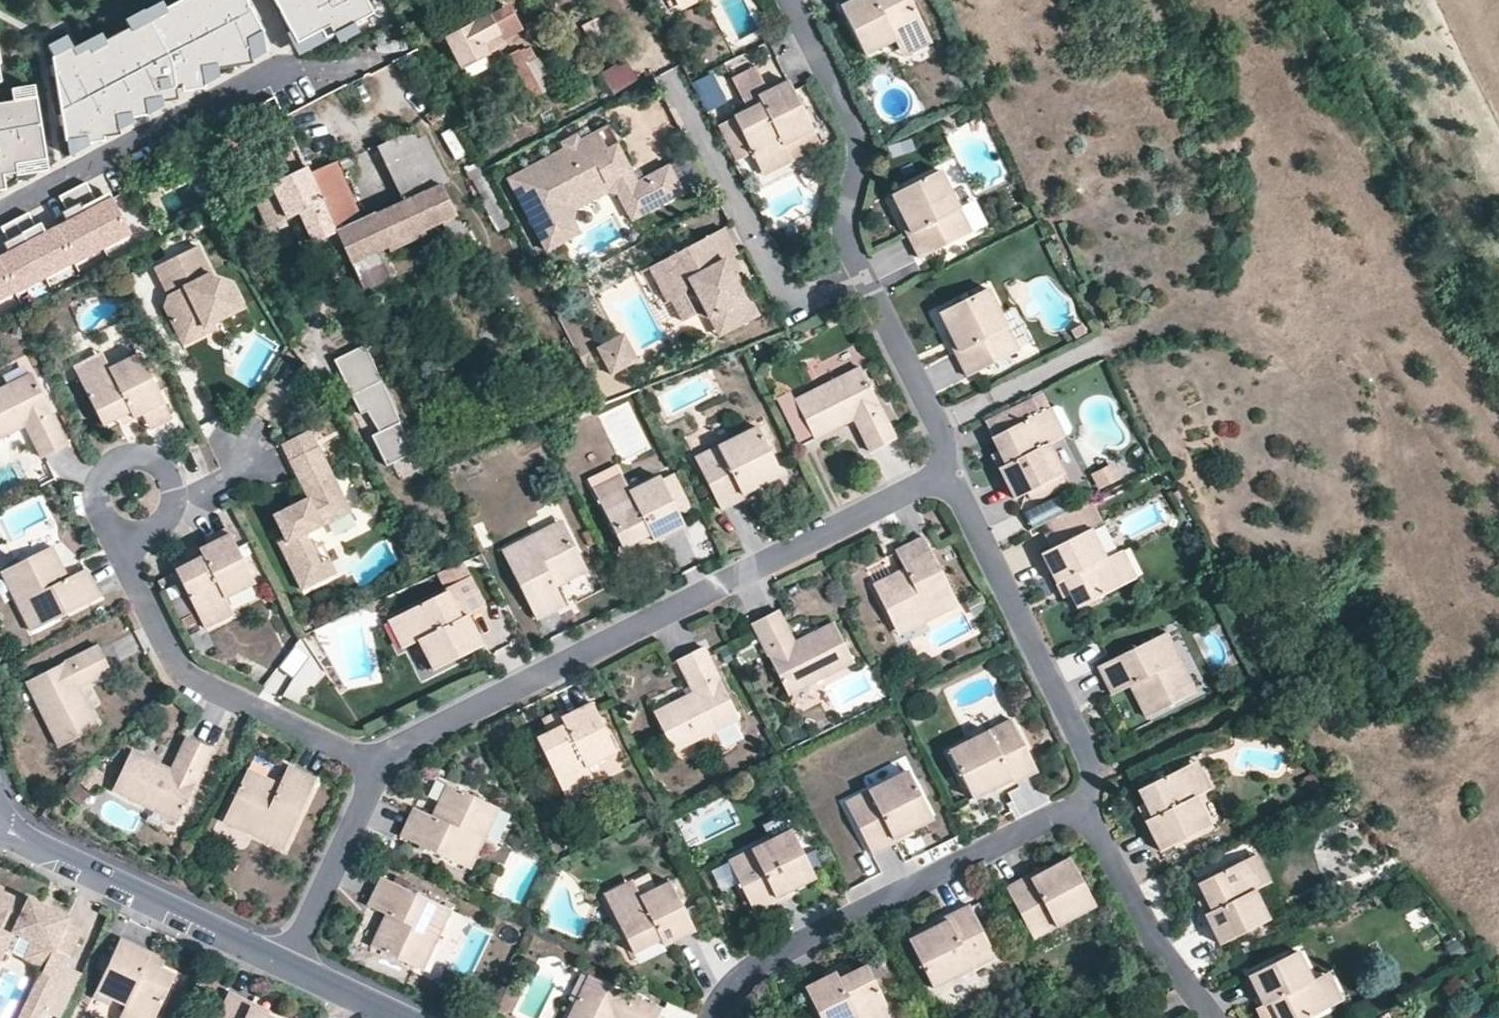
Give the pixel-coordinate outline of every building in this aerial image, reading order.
[(70,147),(93,143),(94,149),(111,146),(110,142),(126,139),(125,133),(122,120),(136,118),(137,122),(154,119),(153,117),(150,102),(166,99),(167,105),(182,102),(180,90),(186,88),(188,95),(210,90),(209,85),(206,68),(220,65),(221,71),(256,64),(255,59),(251,41),(268,32),(251,0),(201,0),(199,1),(198,0),(191,0),(172,11),(174,15),(140,34),(138,30),(113,45),(115,49),(101,56),(99,53),(86,60),(82,54),(81,52),(63,62),(57,65),(70,147)] [(303,44),(327,31),(331,40),(340,35),(360,25),(380,14),(372,0),(280,0),(303,44)] [(673,1),(678,10),(699,0),(675,0),(673,1)] [(864,51),(894,37),(897,42),(926,29),(912,0),(848,0),(840,4),(864,51)] [(140,34),(174,15),(172,11),(168,5),(134,24),(138,30),(140,34)] [(505,51),(503,45),(520,36),(507,10),(444,42),(466,84),(487,73),(482,63),(505,51)] [(364,33),(360,25),(340,35),(344,44),(364,33)] [(897,42),(901,52),(930,36),(926,29),(897,42)] [(307,52),(331,40),(327,31),(303,44),(307,52)] [(268,32),(251,41),(255,59),(272,50),(268,32)] [(101,56),(115,49),(113,45),(109,38),(82,54),(86,60),(99,53),(101,56)] [(63,62),(81,52),(76,41),(57,51),(63,62)] [(519,53),(510,58),(533,101),(543,96),(519,53)] [(614,96),(637,83),(627,64),(604,77),(614,96)] [(206,68),(209,85),(223,77),(221,71),(220,65),(206,68)] [(769,95),(756,66),(731,79),(741,99),(748,95),(756,100),(769,95)] [(811,133),(787,86),(769,95),(756,100),(748,95),(741,99),(749,112),(717,129),(737,165),(752,157),(757,168),(787,154),(783,147),(811,133)] [(17,108),(41,104),(39,92),(16,95),(17,108)] [(150,102),(153,117),(167,108),(167,105),(166,99),(150,102)] [(50,166),(41,104),(17,108),(0,110),(0,183),(7,182),(21,180),(20,171),(50,166)] [(122,120),(125,133),(138,125),(137,122),(136,118),(122,120)] [(617,142),(607,147),(598,129),(586,136),(569,144),(513,174),(542,229),(551,245),(575,232),(564,211),(568,198),(629,167),(617,142)] [(583,129),(566,138),(569,144),(586,136),(583,129)] [(405,200),(441,184),(413,130),(377,147),(405,200)] [(811,133),(783,147),(787,154),(815,140),(811,133)] [(293,175),(307,169),(291,136),(277,142),(293,175)] [(70,147),(72,159),(94,149),(93,143),(70,147)] [(757,168),(763,179),(792,164),(787,154),(757,168)] [(307,169),(323,204),(336,233),(351,266),(377,254),(388,249),(420,234),(405,200),(363,220),(335,162),(311,173),(308,168),(307,169)] [(681,190),(667,164),(636,179),(617,190),(631,216),(681,190)] [(20,171),(21,180),(52,175),(50,166),(20,171)] [(636,179),(629,167),(568,198),(564,211),(575,232),(583,228),(576,213),(579,202),(611,186),(617,190),(636,179)] [(254,194),(271,227),(300,214),(323,204),(307,169),(293,175),(254,194)] [(920,264),(972,239),(942,177),(896,200),(906,220),(915,238),(909,241),(920,264)] [(8,192),(7,182),(0,183),(0,193),(8,192)] [(75,192),(106,251),(134,237),(113,197),(99,204),(89,184),(75,192)] [(405,200),(420,234),(425,232),(442,224),(457,217),(441,184),(405,200)] [(58,230),(77,265),(106,251),(75,192),(62,198),(69,211),(64,214),(69,224),(58,230)] [(336,233),(323,204),(300,214),(314,243),(336,233)] [(17,222),(47,280),(77,265),(58,230),(48,235),(43,225),(38,228),(31,215),(17,222)] [(469,240),(457,217),(442,224),(454,247),(469,240)] [(909,241),(915,238),(906,220),(900,223),(909,241)] [(0,260),(18,294),(47,280),(17,222),(4,229),(11,242),(6,245),(11,255),(0,260)] [(735,252),(722,225),(719,227),(733,253),(735,252)] [(733,253),(719,227),(646,264),(664,299),(668,297),(679,317),(692,311),(708,318),(714,315),(723,334),(757,316),(738,279),(742,277),(730,255),(733,253)] [(420,234),(388,249),(390,254),(427,237),(425,232),(420,234)] [(212,282),(196,249),(153,270),(166,297),(162,309),(178,342),(211,326),(225,319),(241,311),(230,288),(218,294),(212,282)] [(377,254),(351,266),(364,294),(389,282),(377,254)] [(18,294),(0,260),(0,303),(18,294)] [(942,318),(953,338),(960,354),(954,357),(966,381),(1020,355),(990,295),(942,318)] [(679,317),(668,297),(664,299),(655,304),(665,324),(679,317)] [(249,327),(241,311),(225,319),(232,335),(249,327)] [(723,334),(714,315),(708,318),(717,336),(723,334)] [(211,326),(178,342),(180,347),(214,331),(211,326)] [(632,351),(623,334),(607,343),(615,360),(632,351)] [(954,357),(960,354),(953,338),(947,341),(954,357)] [(632,351),(615,360),(607,343),(596,348),(610,374),(637,361),(632,351)] [(381,384),(365,348),(334,364),(352,399),(381,384)] [(110,362),(106,352),(76,366),(81,375),(110,362)] [(174,418),(142,352),(113,366),(110,362),(81,375),(104,425),(117,418),(121,416),(131,411),(134,418),(144,413),(146,418),(174,418)] [(897,439),(863,369),(798,401),(816,438),(855,419),(871,451),(897,439)] [(34,372),(0,389),(0,437),(27,424),(43,457),(69,446),(34,372)] [(400,427),(381,384),(352,399),(362,418),(368,415),(379,436),(371,440),(386,470),(413,456),(399,427),(400,427)] [(816,438),(798,401),(795,395),(779,403),(800,446),(816,438)] [(985,425),(993,441),(1041,417),(1034,402),(985,425)] [(134,418),(131,411),(121,416),(117,418),(121,425),(135,419),(134,418)] [(1049,414),(1041,417),(1055,447),(1063,443),(1049,414)] [(362,418),(371,440),(379,436),(368,415),(362,418)] [(1014,502),(1063,478),(1049,450),(1055,447),(1041,417),(993,441),(1001,457),(1006,468),(999,471),(1014,502)] [(174,418),(146,418),(152,429),(174,418)] [(718,506),(743,495),(741,489),(756,481),(778,470),(756,424),(692,456),(718,506)] [(320,451),(311,433),(281,448),(290,466),(320,451)] [(323,565),(308,534),(351,514),(320,451),(290,466),(308,503),(277,519),(287,540),(281,543),(304,591),(330,579),(323,565)] [(999,471),(1006,468),(1001,457),(994,461),(999,471)] [(1090,475),(1097,492),(1121,483),(1113,465),(1090,475)] [(637,537),(646,533),(649,538),(682,523),(658,474),(628,488),(626,484),(598,497),(622,545),(637,537)] [(626,484),(621,475),(594,488),(598,497),(626,484)] [(741,489),(743,495),(758,487),(756,481),(741,489)] [(1098,523),(1086,500),(1038,524),(1048,547),(1088,528),(1098,523)] [(563,532),(559,524),(533,537),(537,545),(563,532)] [(1088,528),(1048,547),(1039,551),(1055,582),(1063,578),(1068,591),(1075,604),(1121,582),(1107,552),(1101,555),(1088,528)] [(533,537),(500,553),(534,620),(562,606),(554,589),(584,574),(563,532),(537,545),(533,537)] [(649,538),(646,533),(637,537),(640,543),(649,538)] [(924,534),(895,547),(903,567),(873,582),(894,624),(919,612),(923,619),(957,602),(924,534)] [(200,558),(203,565),(191,571),(178,578),(201,625),(231,610),(228,605),(256,591),(232,542),(200,558)] [(1121,582),(1130,577),(1117,547),(1107,552),(1121,582)] [(18,599),(33,632),(102,598),(87,569),(68,578),(54,548),(13,568),(26,595),(18,599)] [(188,564),(191,571),(203,565),(200,558),(188,564)] [(332,560),(323,565),(330,579),(339,574),(332,560)] [(18,599),(26,595),(13,568),(4,572),(18,599)] [(464,619),(456,623),(450,610),(478,597),(468,576),(417,601),(421,608),(395,621),(410,651),(418,648),(431,675),(480,651),(465,621),(464,619)] [(1063,578),(1055,582),(1060,593),(1068,591),(1063,578)] [(450,610),(456,623),(464,619),(465,621),(485,611),(478,597),(450,610)] [(777,609),(751,621),(786,691),(851,658),(833,621),(794,641),(777,609)] [(236,620),(231,610),(201,625),(206,635),(236,620)] [(894,624),(898,631),(923,619),(919,612),(894,624)] [(395,621),(386,625),(401,656),(410,651),(395,621)] [(1097,665),(1112,693),(1130,685),(1146,716),(1188,695),(1175,667),(1181,663),(1165,631),(1097,665)] [(58,745),(96,726),(76,687),(111,671),(98,645),(26,680),(58,745)] [(652,714),(671,750),(737,718),(699,647),(673,660),(691,695),(652,714)] [(1188,695),(1195,691),(1181,663),(1175,667),(1188,695)] [(586,773),(583,766),(611,752),(587,704),(557,719),(560,725),(550,731),(535,739),(558,786),(586,773)] [(991,784),(1008,775),(1012,781),(1035,770),(1009,716),(946,749),(970,794),(991,784)] [(560,725),(557,719),(546,724),(550,731),(560,725)] [(127,753),(109,790),(177,820),(211,749),(185,738),(169,770),(127,753)] [(1192,761),(1183,766),(1197,795),(1206,790),(1192,761)] [(316,779),(285,764),(277,782),(246,768),(226,810),(251,823),(248,829),(283,846),(316,779)] [(1135,789),(1144,805),(1151,819),(1144,821),(1158,850),(1207,826),(1193,797),(1197,795),(1183,766),(1135,789)] [(893,841),(890,833),(906,825),(929,814),(905,769),(844,801),(870,852),(893,841)] [(590,782),(586,773),(558,786),(563,794),(590,782)] [(1012,781),(1008,775),(991,784),(994,790),(1012,781)] [(452,785),(437,816),(419,807),(405,837),(472,869),(488,835),(481,831),(493,805),(452,785)] [(501,809),(493,805),(481,831),(488,835),(501,809)] [(1144,805),(1137,809),(1144,821),(1151,819),(1144,805)] [(226,810),(223,817),(248,829),(251,823),(226,810)] [(770,845),(791,835),(784,819),(762,830),(770,845)] [(890,833),(893,841),(909,833),(906,825),(890,833)] [(770,845),(728,866),(754,917),(778,905),(775,900),(792,892),(814,881),(791,835),(770,845)] [(1253,854),(1244,859),(1258,886),(1267,882),(1253,854)] [(1006,884),(1033,934),(1096,904),(1073,858),(1050,869),(1034,877),(1033,872),(1006,884)] [(1203,914),(1218,944),(1267,921),(1253,889),(1258,886),(1244,859),(1197,881),(1205,897),(1211,910),(1203,914)] [(1050,869),(1047,865),(1033,872),(1034,877),(1050,869)] [(386,878),(373,907),(390,916),(375,946),(418,966),(431,940),(439,943),(454,910),(386,878)] [(636,894),(608,908),(631,954),(646,947),(658,941),(661,948),(693,932),(669,883),(638,898),(636,894)] [(636,894),(632,885),(603,898),(608,908),(636,894)] [(21,892),(19,895),(0,887),(0,947),(11,925),(29,933),(49,942),(41,960),(39,965),(16,1017),(36,1017),(55,972),(78,924),(62,916),(63,909),(44,901),(40,908),(31,904),(34,897),(21,892)] [(775,900),(778,905),(795,897),(792,892),(775,900)] [(40,908),(44,901),(34,897),(31,904),(40,908)] [(1203,914),(1211,910),(1205,897),(1196,900),(1203,914)] [(933,984),(996,953),(970,903),(948,914),(950,919),(933,928),(910,938),(933,984)] [(950,919),(948,914),(931,923),(933,928),(950,919)] [(49,942),(29,933),(22,952),(41,960),(49,942)] [(111,995),(124,1002),(122,1009),(140,1017),(153,1017),(174,973),(159,967),(146,962),(148,954),(116,940),(91,995),(108,1004),(111,995)] [(439,943),(431,940),(418,966),(427,970),(439,943)] [(661,948),(658,941),(646,947),(649,953),(661,948)] [(1296,950),(1249,976),(1264,1006),(1270,1004),(1276,1015),(1277,1017),(1301,1017),(1331,1003),(1317,975),(1311,978),(1296,950)] [(148,954),(146,962),(159,967),(163,960),(148,954)] [(841,976),(839,969),(807,985),(825,1017),(875,1017),(892,1010),(870,962),(853,970),(841,976)] [(853,970),(849,964),(839,969),(841,976),(853,970)] [(1331,1003),(1340,999),(1326,971),(1317,975),(1331,1003)] [(587,975),(566,1017),(654,1017),(658,1009),(587,975)] [(264,1013),(248,1007),(251,999),(227,988),(212,1017),(274,1017),(264,1013)] [(251,999),(248,1007),(264,1013),(267,1007),(251,999)] [(1269,1017),(1276,1015),(1270,1004),(1264,1006),(1269,1017)] [(122,1009),(118,1017),(140,1017),(122,1009)] [(892,1010),(875,1017),(896,1017),(892,1010)]
